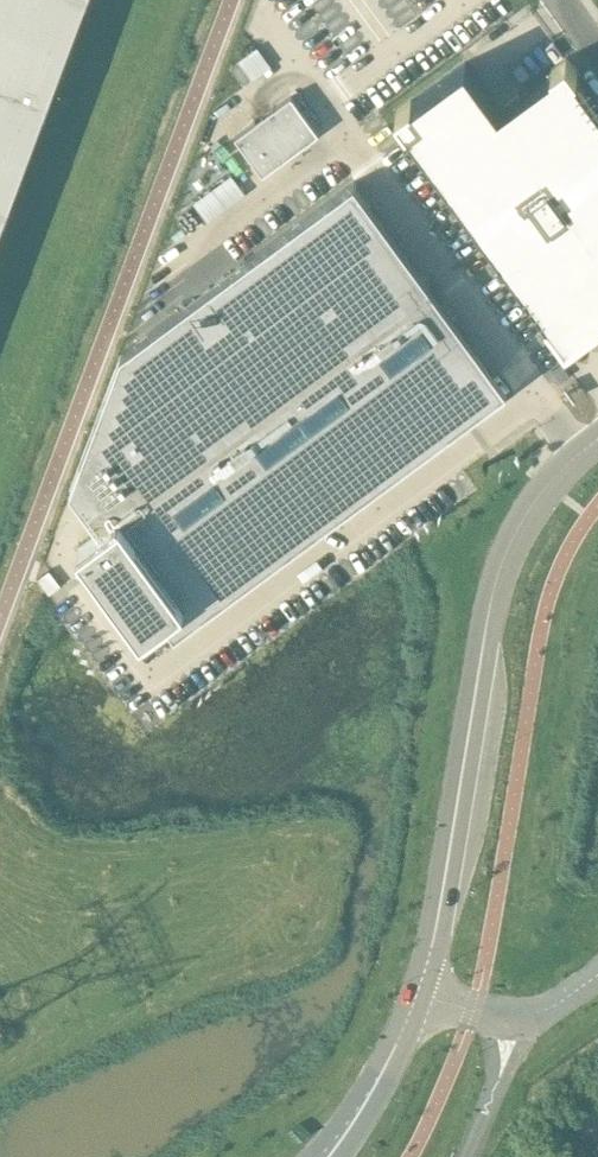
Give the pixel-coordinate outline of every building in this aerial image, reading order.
[(85,0),(0,0),(0,226),(85,0)] [(395,111),(534,300),(546,317),(553,317),(567,336),(597,314),(597,101),(566,57),(550,68),(551,69),(499,108),(465,62),(411,101),(410,100),(395,111)] [(234,135),(262,173),(319,132),(291,94),(234,135)] [(121,351),(69,488),(70,489),(99,528),(78,544),(142,631),(163,616),(175,633),(243,582),(388,476),(466,419),(507,389),(431,285),(354,180),(122,351),(121,351)]
